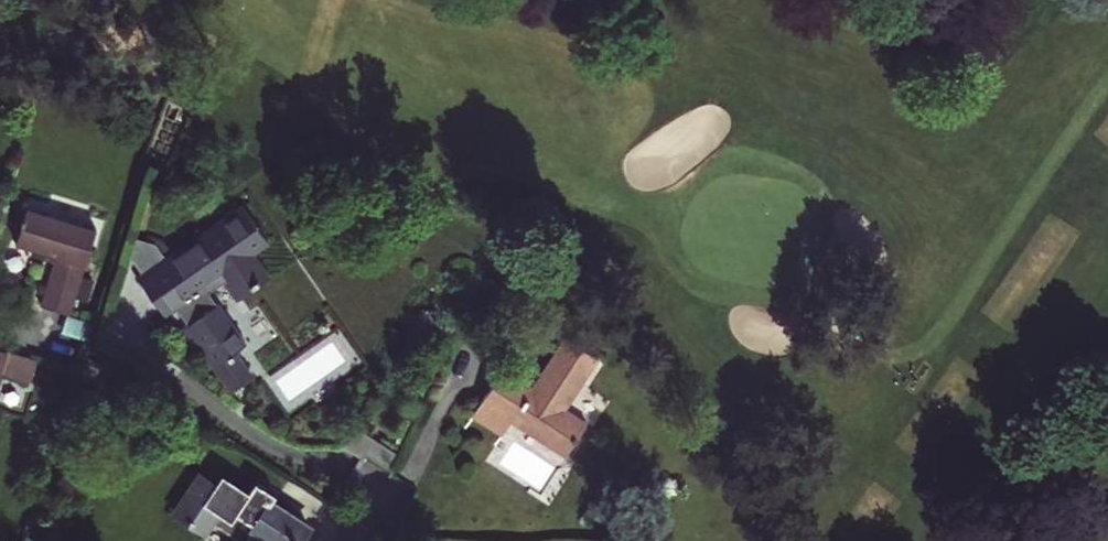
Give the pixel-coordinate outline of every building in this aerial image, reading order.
[(272,248),(247,208),(139,279),(165,316),(177,307),(188,323),(183,329),(197,352),(204,345),(231,387),(247,378),(232,357),(245,343),(211,291),(224,279),(236,299),(267,279),(255,258),(272,248)] [(36,315),(67,325),(94,234),(28,213),(17,250),(52,261),(36,315)] [(177,307),(165,316),(167,318),(179,310),(177,307)] [(512,423),(567,458),(588,425),(567,411),(599,361),(566,340),(533,390),(504,371),(472,421),(500,440),(512,423)] [(0,344),(0,374),(2,368),(28,376),(34,354),(0,344)] [(232,357),(247,378),(253,374),(238,353),(232,357)] [(269,502),(260,497),(264,490),(253,483),(245,497),(223,483),(217,491),(198,479),(176,516),(204,533),(211,523),(235,537),(233,540),(305,540),(313,529),(269,502)]
